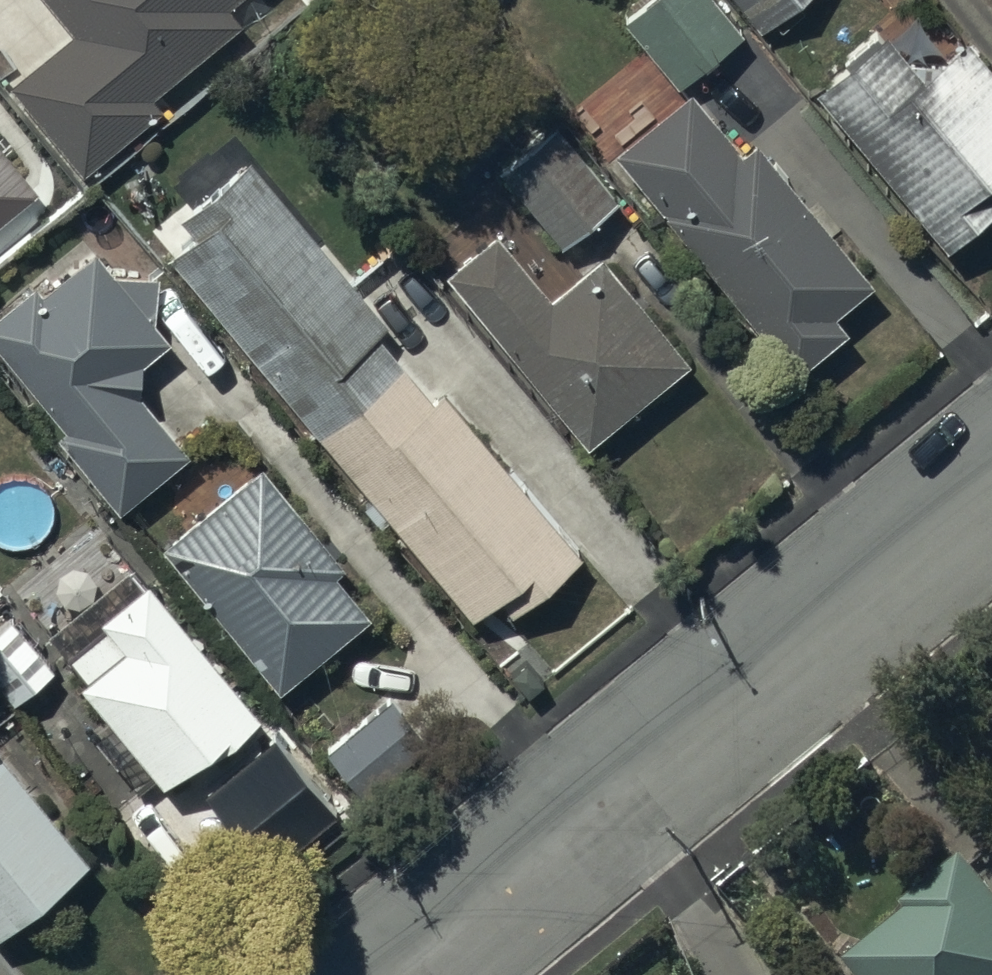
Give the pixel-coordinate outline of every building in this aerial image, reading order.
[(71,33),(8,84),(80,173),(159,110),(149,99),(242,24),(227,5),(232,0),(45,0),(71,33)] [(622,20),(675,88),(740,37),(711,0),(648,0),(622,20)] [(759,33),(798,0),(732,0),(759,33)] [(810,91),(947,246),(991,207),(991,75),(961,40),(919,77),(879,32),(810,91)] [(687,91),(613,153),(792,374),(844,332),(830,315),(869,283),(754,141),(738,154),(687,91)] [(552,120),(496,166),(561,244),(616,198),(552,120)] [(33,195),(0,156),(0,223),(33,195)] [(194,234),(168,257),(470,618),(496,597),(511,615),(582,555),(443,388),(429,400),(373,333),(386,323),(249,159),(180,217),(194,234)] [(492,232),(443,272),(582,444),(684,362),(598,255),(545,297),(492,232)] [(112,272),(93,249),(40,293),(33,284),(0,311),(0,352),(62,427),(52,435),(114,511),(185,453),(137,394),(140,364),(169,342),(153,321),(158,276),(112,272)] [(260,463),(157,544),(276,691),(369,617),(333,572),(343,564),(260,463)] [(255,717),(143,580),(137,585),(124,568),(44,632),(83,680),(80,683),(112,722),(93,738),(115,766),(134,750),(162,784),(198,754),(202,760),(255,717)] [(0,622),(0,688),(11,702),(51,669),(36,651),(43,646),(14,611),(0,622)] [(424,743),(388,700),(324,751),(359,795),(424,743)] [(85,860),(0,756),(0,929),(85,860)] [(966,864),(904,913),(910,921),(846,973),(847,974),(991,974),(991,896),(966,864)]
